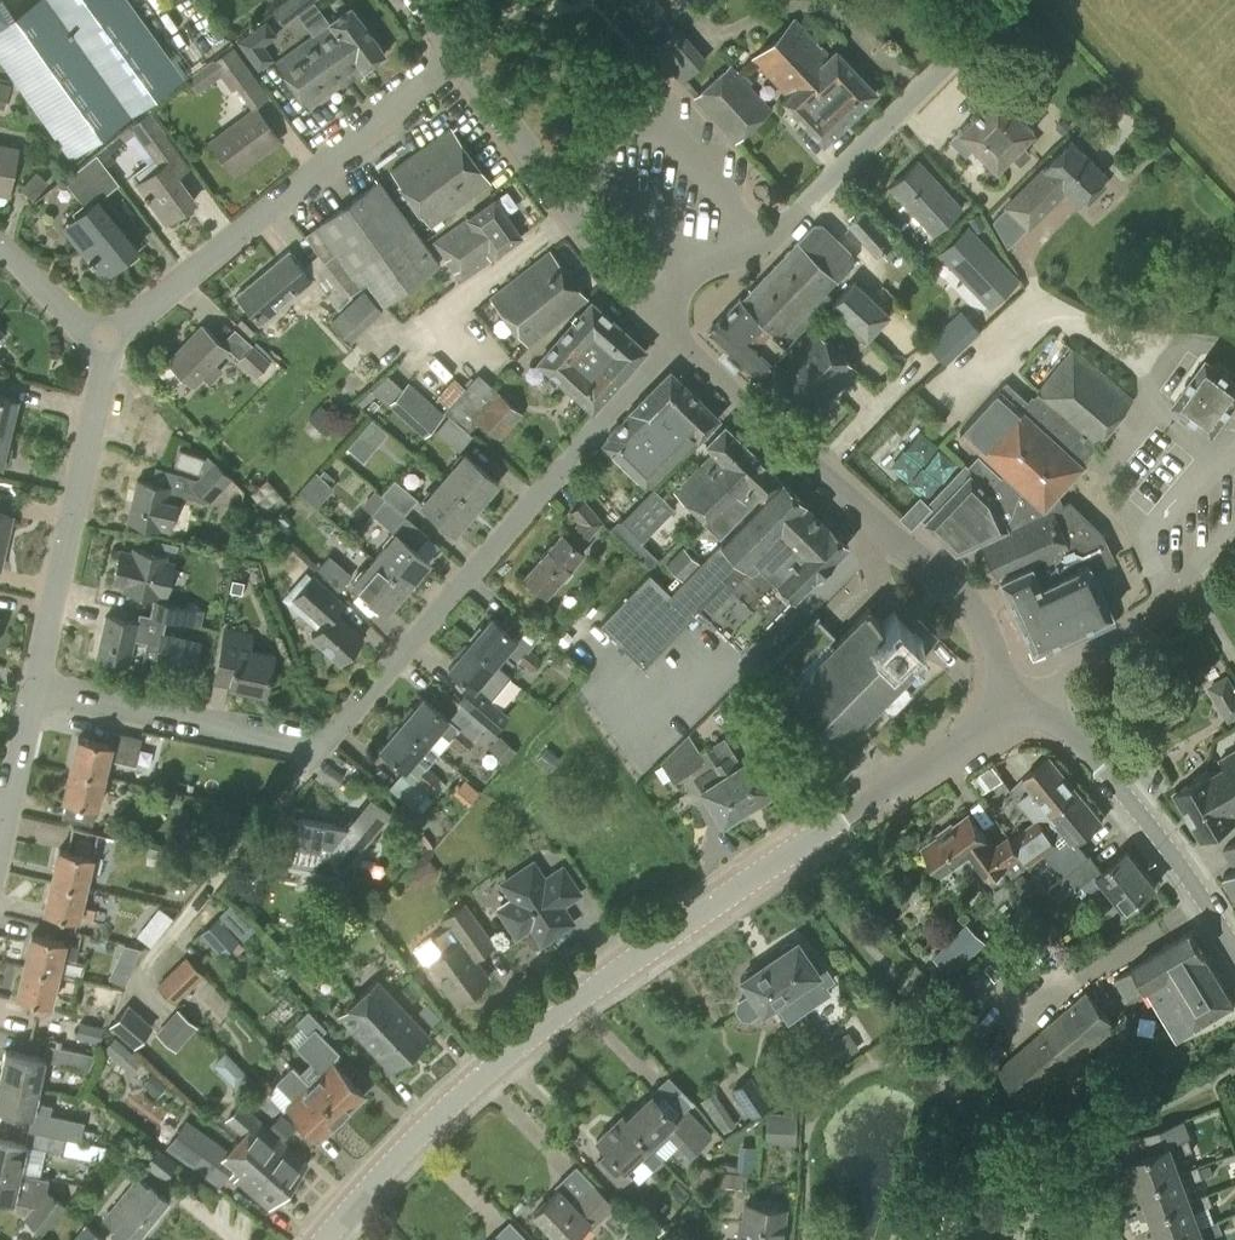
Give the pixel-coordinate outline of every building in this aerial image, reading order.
[(128,0),(32,0),(8,17),(0,6),(0,56),(71,156),(183,77),(128,0)] [(296,14),(286,0),(284,0),(271,10),(282,25),(296,14)] [(296,14),(314,0),(286,0),(296,14)] [(644,30),(663,13),(651,0),(617,0),(644,30)] [(311,36),(343,82),(362,68),(363,69),(385,53),(350,5),(328,21),(329,22),(311,36)] [(829,55),(793,18),(752,57),(776,82),(771,86),(782,98),(781,99),(822,142),(875,92),(835,49),(829,55)] [(258,70),(274,58),(264,45),(277,35),(265,20),(236,41),(258,70)] [(680,81),(706,59),(676,25),(650,47),(680,81)] [(309,107),(343,82),(311,36),(276,61),(309,107)] [(232,46),(197,70),(206,84),(219,74),(231,90),(253,75),(232,46)] [(735,141),(770,109),(729,63),(694,95),(735,141)] [(206,84),(197,70),(185,79),(194,92),(206,84)] [(11,82),(0,79),(0,109),(4,109),(11,82)] [(1020,99),(1004,83),(971,116),(1007,156),(1009,153),(1018,162),(1030,150),(1021,141),(1032,130),(1011,109),(1020,99)] [(232,173),(279,139),(256,107),(209,141),(232,173)] [(191,166),(149,110),(96,154),(106,166),(116,159),(110,153),(134,131),(153,158),(132,174),(139,182),(138,183),(165,221),(194,200),(176,176),(191,166)] [(995,168),(1007,156),(971,116),(957,130),(957,131),(948,139),(965,156),(973,147),(995,168)] [(428,224),(488,181),(450,128),(390,171),(428,224)] [(1088,202),(1106,184),(1101,179),(1107,174),(1070,138),(1003,206),(1028,231),(1066,192),(1077,203),(1083,197),(1088,202)] [(9,194),(19,147),(0,143),(0,193),(9,194)] [(137,247),(109,212),(114,208),(103,195),(118,183),(96,154),(75,171),(97,198),(62,226),(102,275),(137,247)] [(932,232),(960,206),(917,160),(889,186),(932,232)] [(382,304),(439,263),(378,180),(315,226),(334,253),(323,261),(349,294),(366,282),(382,304)] [(461,278),(521,236),(495,199),(434,241),(461,278)] [(894,251),(887,243),(891,240),(863,209),(847,224),(875,254),(879,251),(887,259),(894,251)] [(977,214),(967,220),(975,232),(984,226),(977,214)] [(738,298),(707,331),(754,376),(813,316),(812,315),(828,299),(831,296),(824,290),(841,272),(852,262),(851,252),(822,224),(813,224),(740,300),(738,298)] [(1019,279),(967,225),(937,254),(988,308),(1019,279)] [(259,324),(313,278),(289,249),(234,294),(259,324)] [(528,344),(586,299),(549,252),(491,297),(528,344)] [(865,337),(887,313),(852,280),(829,304),(865,337)] [(883,283),(870,296),(887,313),(900,300),(883,283)] [(593,356),(566,386),(592,409),(645,349),(590,300),(563,331),(593,356)] [(350,340),(360,330),(341,310),(331,320),(350,340)] [(945,364),(980,330),(961,311),(926,345),(945,364)] [(209,383),(222,369),(215,363),(228,348),(201,323),(166,361),(193,386),(202,376),(209,383)] [(854,369),(812,328),(760,382),(807,427),(826,406),(822,402),(854,369)] [(537,360),(566,386),(593,356),(563,331),(537,360)] [(256,375),(269,361),(251,345),(238,359),(256,375)] [(1132,399),(1073,348),(1033,396),(1032,395),(1027,400),(1006,381),(957,433),(1002,474),(1000,476),(977,455),(967,465),(964,463),(926,503),(918,496),(900,516),(910,525),(918,516),(923,521),(954,552),(980,540),(998,577),(1031,649),(1110,612),(1091,571),(1115,561),(1101,531),(1068,499),(1061,502),(1057,494),(1083,465),(1081,463),(1098,444),(1096,442),(1132,399)] [(1234,401),(1234,380),(1206,358),(1174,401),(1213,430),(1234,401)] [(696,439),(717,417),(669,370),(630,410),(607,433),(609,435),(602,442),(644,483),(651,476),(650,476),(692,434),(696,439)] [(499,438),(522,414),(478,373),(444,410),(467,431),(478,419),(499,438)] [(443,416),(408,385),(389,405),(424,440),(443,416)] [(8,431),(15,398),(0,394),(0,429),(8,431)] [(320,405),(307,418),(325,435),(338,422),(320,405)] [(448,415),(435,431),(458,451),(472,435),(448,415)] [(371,419),(347,447),(363,461),(387,433),(371,419)] [(740,475),(758,457),(724,424),(705,443),(713,451),(675,490),(700,515),(740,475)] [(199,473),(204,457),(180,449),(175,465),(199,473)] [(442,477),(476,506),(498,481),(463,452),(442,477)] [(210,502),(232,477),(207,455),(200,476),(191,485),(210,502)] [(740,475),(700,515),(718,532),(756,492),(760,496),(778,477),(758,457),(740,475)] [(316,475),(298,494),(316,511),(334,491),(316,475)] [(454,532),(476,506),(442,477),(420,503),(454,532)] [(169,530),(175,502),(166,500),(169,486),(136,479),(127,520),(158,527),(158,528),(169,530)] [(794,598),(847,544),(780,479),(669,592),(648,571),(600,620),(621,642),(644,665),(699,608),(741,651),(794,598)] [(394,480),(381,495),(385,497),(395,506),(403,514),(416,499),(407,491),(394,480)] [(651,485),(621,515),(647,540),(676,509),(651,485)] [(372,512),(395,532),(374,557),(407,585),(429,560),(415,548),(427,534),(403,514),(395,506),(385,497),(372,512)] [(579,548),(601,521),(583,500),(570,511),(578,521),(565,536),(561,532),(524,574),(545,593),(583,551),(579,548)] [(12,515),(0,512),(0,566),(12,515)] [(177,544),(155,539),(154,545),(176,550),(177,544)] [(641,542),(633,551),(649,566),(657,558),(641,542)] [(681,579),(698,562),(682,546),(665,564),(681,579)] [(175,562),(164,559),(165,555),(133,548),(132,553),(120,550),(113,582),(125,585),(124,589),(155,596),(156,595),(167,597),(175,562)] [(329,556),(318,568),(339,590),(351,575),(330,557),(329,556)] [(385,611),(407,585),(374,557),(352,582),(385,611)] [(353,651),(361,643),(358,640),(361,637),(335,614),(345,603),(313,574),(291,598),(320,624),(311,635),(340,661),(351,649),(353,651)] [(244,581),(232,579),(229,591),(242,594),(244,581)] [(200,626),(204,609),(153,599),(149,615),(200,626)] [(864,610),(840,635),(817,613),(759,671),(775,698),(789,691),(838,740),(840,738),(840,739),(917,663),(916,662),(918,661),(900,642),(906,637),(890,621),(884,627),(866,608),(864,610)] [(528,624),(510,609),(498,623),(491,616),(468,642),(474,647),(494,663),(506,650),(517,660),(527,647),(516,638),(528,624)] [(137,622),(105,615),(96,655),(128,663),(133,639),(159,645),(162,633),(165,619),(139,613),(137,622)] [(252,634),(224,628),(213,682),(265,693),(273,654),(249,649),(252,634)] [(191,673),(198,642),(162,633),(159,645),(156,659),(180,664),(178,670),(191,673)] [(470,686),(457,700),(460,703),(486,725),(492,730),(505,716),(489,702),(510,676),(494,664),(494,663),(474,647),(468,642),(447,666),(470,686)] [(530,671),(540,659),(527,647),(517,660),(530,671)] [(1217,703),(1229,722),(1234,718),(1234,692),(1217,703)] [(740,712),(729,693),(719,702),(729,718),(728,719),(740,739),(741,738),(752,756),(753,755),(762,749),(752,732),(753,732),(741,711),(740,712)] [(462,752),(472,740),(486,725),(460,703),(448,718),(422,696),(400,722),(426,743),(427,743),(438,753),(448,740),(462,752)] [(438,753),(427,743),(426,743),(400,722),(379,747),(405,768),(414,758),(425,767),(416,777),(430,789),(429,790),(436,796),(446,784),(439,778),(440,777),(427,766),(438,753)] [(104,775),(107,758),(135,764),(141,738),(112,732),(110,743),(77,735),(70,767),(104,775)] [(690,772),(706,762),(700,752),(687,734),(673,748),(690,772)] [(498,735),(487,748),(505,764),(516,750),(498,735)] [(711,745),(720,758),(721,758),(729,770),(750,803),(761,797),(765,799),(771,795),(771,790),(774,788),(753,755),(752,756),(741,763),(723,737),(711,745)] [(708,766),(720,758),(711,745),(700,752),(706,762),(708,766)] [(1234,811),(1234,748),(1219,758),(1224,766),(1214,771),(1212,769),(1211,770),(1234,811)] [(1080,791),(1050,755),(1023,777),(1032,788),(1018,800),(1034,819),(1010,838),(1029,863),(1031,865),(1046,853),(1043,850),(1044,849),(1054,841),(1048,834),(1061,824),(1052,813),(1080,791)] [(708,766),(706,762),(690,772),(701,788),(700,788),(722,822),(725,820),(730,821),(738,816),(739,811),(750,803),(729,770),(721,758),(720,758),(708,766)] [(96,807),(104,775),(70,767),(62,799),(66,800),(62,817),(92,824),(96,807)] [(1234,820),(1234,811),(1211,770),(1175,791),(1203,839),(1234,820)] [(1046,853),(1063,874),(1065,872),(1088,853),(1077,840),(1103,819),(1080,791),(1052,813),(1061,824),(1048,834),(1054,841),(1044,849),(1043,850),(1046,853)] [(338,875),(390,812),(370,794),(344,824),(298,817),(294,840),(285,839),(281,866),(338,875)] [(432,799),(426,794),(416,806),(422,811),(432,799)] [(938,833),(922,845),(927,851),(925,857),(932,866),(937,866),(944,875),(972,855),(988,877),(990,876),(1005,865),(1012,874),(1029,863),(1010,838),(1008,835),(993,846),(968,811),(953,822),(952,821),(937,832),(938,833)] [(51,879),(85,887),(92,855),(89,855),(92,843),(76,839),(73,851),(58,847),(51,879)] [(1224,849),(1234,867),(1223,874),(1234,893),(1234,842),(1224,849)] [(1156,885),(1128,850),(1102,871),(1088,853),(1065,872),(1077,886),(1085,897),(1105,881),(1127,909),(1156,885)] [(439,873),(430,860),(418,868),(427,881),(439,873)] [(543,879),(532,862),(502,882),(513,899),(499,909),(515,934),(530,924),(541,941),(572,921),(561,904),(579,892),(562,867),(543,879)] [(1035,888),(1023,874),(1010,884),(1022,899),(1035,888)] [(81,905),(85,887),(51,879),(44,911),(77,919),(78,917),(96,922),(99,910),(81,905)] [(456,1000),(487,978),(473,957),(492,943),(463,903),(443,917),(448,924),(430,936),(442,953),(424,965),(437,983),(441,980),(456,1000)] [(158,906),(147,920),(162,931),(173,918),(158,906)] [(243,944),(255,931),(230,906),(218,917),(243,944)] [(243,944),(218,917),(199,934),(220,956),(230,947),(235,952),(243,944)] [(1205,952),(1206,951),(1192,928),(1135,963),(1136,965),(1114,979),(1128,1000),(1149,986),(1180,1035),(1234,1001),(1234,1000),(1205,952)] [(23,964),(58,972),(62,956),(75,959),(78,946),(65,943),(65,941),(31,932),(23,964)] [(769,959),(803,1009),(830,991),(825,985),(833,979),(825,967),(818,971),(797,940),(791,943),(786,943),(779,948),(778,952),(769,959)] [(950,940),(933,956),(952,976),(969,959),(950,940)] [(122,947),(108,982),(125,989),(140,952),(122,947)] [(174,1003),(204,974),(186,955),(156,984),(174,1003)] [(787,1020),(803,1009),(769,959),(754,969),(750,968),(744,971),(743,976),(740,978),(749,991),(736,1000),(734,1009),(740,1017),(749,1019),(778,999),(780,1004),(778,1005),(787,1020)] [(50,1004),(58,972),(23,964),(16,996),(31,1000),(28,1014),(44,1017),(47,1003),(50,1004)] [(358,997),(408,1051),(427,1033),(378,980),(358,997)] [(1027,1100),(1115,1024),(1086,991),(1042,1030),(1043,1031),(1000,1069),(1027,1100)] [(389,1068),(408,1051),(358,997),(339,1015),(389,1068)] [(133,1047),(153,1025),(128,1003),(108,1025),(133,1047)] [(310,1084),(341,1115),(364,1093),(336,1064),(334,1057),(339,1053),(321,1035),(326,1029),(308,1010),(295,1022),(307,1034),(295,1045),(322,1072),(310,1084)] [(176,1012),(156,1036),(176,1055),(197,1030),(176,1012)] [(79,1021),(75,1037),(99,1042),(102,1026),(79,1021)] [(858,1047),(847,1032),(827,1046),(838,1062),(858,1047)] [(130,1073),(141,1060),(114,1036),(102,1049),(130,1073)] [(40,1086),(46,1057),(4,1048),(0,1067),(0,1077),(40,1086)] [(72,1050),(68,1065),(89,1069),(95,1055),(72,1050)] [(245,1075),(225,1054),(213,1068),(233,1087),(245,1075)] [(341,1115),(310,1084),(291,1066),(275,1082),(293,1100),(286,1106),(317,1138),(341,1115)] [(168,1088),(154,1074),(142,1087),(157,1101),(168,1088)] [(750,1117),(769,1104),(750,1076),(731,1089),(741,1104),(738,1106),(745,1117),(748,1115),(750,1117)] [(31,1115),(28,1128),(66,1136),(80,1140),(84,1121),(49,1113),(51,1104),(36,1101),(40,1086),(0,1077),(0,1108),(31,1115)] [(721,1134),(736,1124),(714,1092),(699,1102),(721,1134)] [(688,1157),(711,1135),(685,1109),(674,1119),(650,1094),(625,1118),(625,1119),(654,1149),(656,1147),(668,1136),(688,1157)] [(770,1138),(800,1138),(801,1107),(771,1106),(770,1138)] [(280,1113),(267,1127),(282,1140),(295,1126),(280,1113)] [(629,1174),(623,1169),(638,1154),(653,1169),(665,1157),(656,1147),(654,1149),(625,1119),(625,1118),(620,1115),(595,1139),(605,1150),(593,1161),(617,1186),(629,1174)] [(266,1169),(286,1187),(307,1163),(256,1118),(237,1139),(268,1167),(266,1169)] [(268,1167),(237,1139),(228,1150),(186,1119),(165,1148),(219,1186),(229,1172),(269,1207),(286,1187),(266,1169),(268,1167)] [(20,1172),(26,1145),(35,1147),(62,1153),(66,1136),(28,1128),(25,1142),(0,1137),(0,1167),(20,1172)] [(82,1130),(80,1139),(92,1142),(94,1132),(82,1130)] [(1140,1184),(1182,1169),(1177,1155),(1192,1149),(1188,1138),(1172,1144),(1172,1141),(1130,1157),(1136,1174),(1128,1177),(1132,1189),(1141,1185),(1140,1184)] [(164,1180),(177,1162),(157,1147),(143,1165),(164,1180)] [(1150,1212),(1192,1196),(1187,1182),(1202,1176),(1198,1165),(1182,1171),(1182,1169),(1140,1184),(1141,1185),(1147,1201),(1138,1204),(1142,1216),(1151,1213),(1150,1212)] [(20,1172),(0,1167),(0,1198),(33,1205),(23,1217),(43,1233),(65,1205),(45,1190),(47,1179),(20,1173),(20,1172)] [(697,1191),(709,1177),(700,1169),(688,1184),(697,1191)] [(136,1177),(104,1217),(114,1226),(111,1230),(124,1239),(135,1239),(168,1198),(149,1183),(147,1186),(136,1177)] [(593,1182),(572,1202),(558,1188),(533,1212),(559,1239),(569,1239),(587,1223),(591,1228),(615,1205),(593,1182)] [(1202,1223),(1197,1210),(1213,1203),(1208,1192),(1192,1198),(1192,1196),(1150,1212),(1151,1213),(1157,1228),(1148,1231),(1151,1239),(1161,1239),(1160,1239),(1202,1223)] [(784,1208),(746,1203),(743,1222),(740,1222),(738,1239),(780,1239),(784,1208)] [(1207,1237),(1222,1231),(1218,1219),(1202,1225),(1202,1223),(1160,1239),(1161,1239),(1208,1239),(1207,1237)] [(105,1239),(86,1223),(71,1239),(104,1239),(105,1239)] [(626,1239),(646,1239),(634,1229),(625,1239),(626,1239)]
